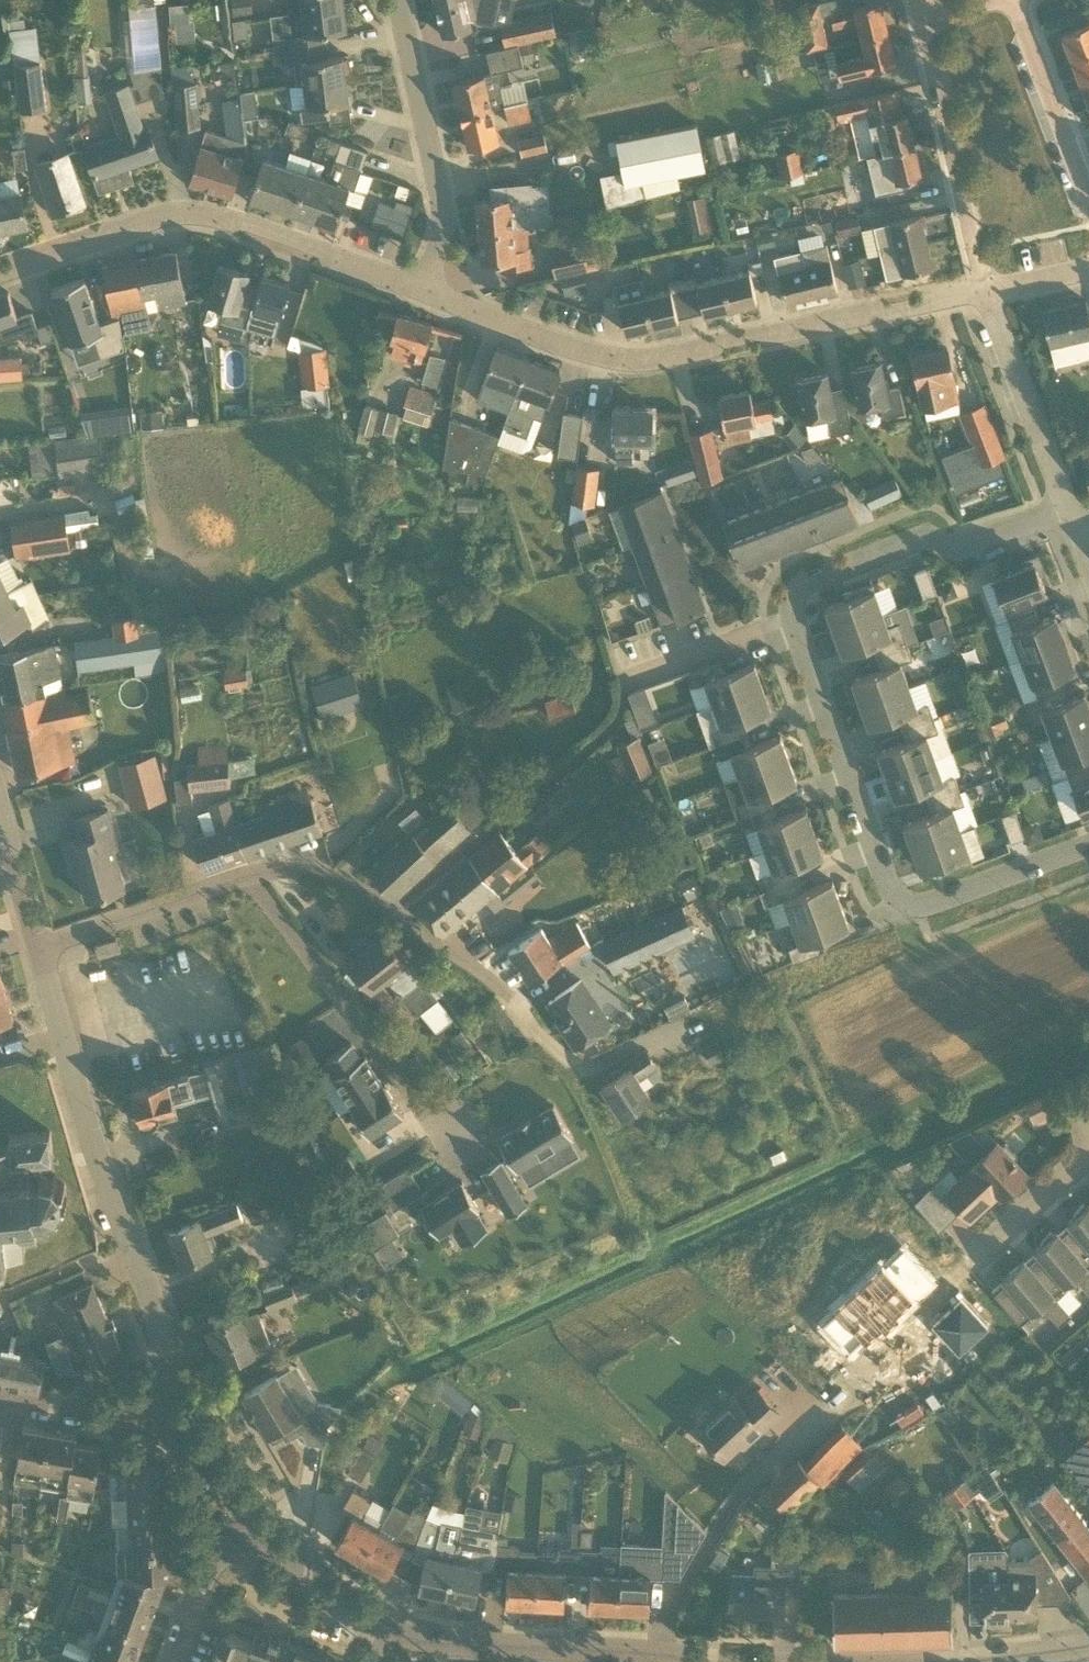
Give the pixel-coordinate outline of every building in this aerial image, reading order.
[(234,16),(253,15),(252,0),(232,0),(234,16)] [(289,13),(344,6),(344,0),(287,0),(289,13)] [(435,2),(443,35),(473,28),(470,17),(475,16),(477,21),(493,24),(499,0),(442,0),(435,2)] [(833,45),(833,47),(889,33),(881,0),(830,12),(834,29),(858,23),(862,38),(833,45)] [(169,46),(167,1),(158,1),(160,46),(169,46)] [(807,50),(827,46),(817,4),(798,8),(807,50)] [(274,50),(321,45),(319,32),(347,28),(344,6),(289,13),(291,35),(272,37),(274,50)] [(551,12),(500,23),(505,45),(556,34),(551,12)] [(245,19),(232,21),(235,39),(240,38),(248,37),(245,19)] [(1088,51),(1088,22),(1062,32),(1072,58),(1088,51)] [(14,63),(40,60),(36,27),(10,30),(14,63)] [(833,47),(840,77),(896,63),(889,33),(833,47)] [(536,40),(518,44),(520,54),(538,49),(536,40)] [(492,73),(523,65),(520,54),(518,44),(487,51),(492,73)] [(323,58),(321,45),(274,50),(275,63),(294,61),(297,84),(290,85),(346,79),(346,73),(351,72),(349,55),(323,58)] [(75,100),(92,99),(90,73),(83,73),(82,48),(73,48),(75,100)] [(1072,58),(1082,83),(1088,80),(1088,51),(1072,58)] [(21,111),(46,108),(41,62),(15,65),(21,111)] [(171,64),(172,81),(194,79),(193,63),(171,64)] [(505,105),(526,99),(528,99),(524,81),(488,90),(485,74),(454,82),(461,114),(492,108),(504,104),(505,105)] [(330,118),(328,104),(349,101),(346,79),(290,85),(292,107),(301,106),(303,121),(330,118)] [(197,92),(197,82),(174,84),(177,127),(199,125),(197,102),(203,101),(202,91),(197,92)] [(132,174),(128,164),(158,154),(148,125),(142,128),(134,103),(128,85),(108,92),(122,134),(85,147),(99,189),(115,184),(114,180),(132,174)] [(897,115),(892,91),(834,104),(838,121),(864,115),(864,114),(867,114),(877,153),(914,145),(915,144),(908,112),(897,115)] [(226,128),(243,126),(240,97),(223,98),(226,128)] [(509,124),(531,118),(526,99),(505,105),(509,124)] [(469,148),(500,141),(492,108),(461,114),(469,148)] [(286,132),(295,135),(299,123),(290,120),(286,132)] [(305,139),(309,127),(299,123),(295,135),(305,139)] [(626,183),(704,168),(695,124),(618,140),(626,183)] [(247,146),(246,141),(227,135),(206,129),(189,182),(232,195),(244,156),(247,146)] [(709,132),(711,159),(740,158),(738,130),(709,132)] [(76,150),(80,148),(79,131),(71,135),(76,150)] [(552,132),(518,140),(522,157),(556,149),(552,132)] [(306,173),(293,211),(315,218),(341,142),(330,138),(330,139),(326,151),(336,154),(327,180),(306,173)] [(350,188),(355,189),(368,151),(341,142),(315,218),(337,226),(340,215),(342,216),(342,215),(341,214),(350,188)] [(922,175),(915,144),(914,145),(877,153),(877,154),(868,156),(877,193),(913,184),(911,178),(922,175)] [(781,176),(804,171),(798,146),(776,151),(781,176)] [(14,169),(27,168),(25,148),(12,149),(14,169)] [(306,169),(310,156),(291,150),(286,162),(306,169)] [(54,214),(85,203),(66,152),(36,163),(54,214)] [(272,204),(285,166),(263,158),(250,197),(272,204)] [(293,211),(306,173),(285,166),(272,204),(293,211)] [(479,231),(527,227),(523,183),(491,186),(492,200),(477,201),(479,231)] [(27,224),(21,192),(0,196),(0,229),(27,224)] [(384,229),(392,206),(379,202),(371,224),(384,229)] [(858,215),(835,220),(838,238),(862,233),(858,215)] [(868,255),(880,252),(927,241),(921,215),(862,229),(868,255)] [(831,218),(821,221),(822,226),(828,230),(834,229),(831,218)] [(714,219),(692,223),(694,231),(700,230),(716,227),(714,219)] [(529,249),(527,227),(479,231),(482,262),(516,259),(516,267),(531,266),(530,248),(529,249)] [(772,231),(756,235),(759,248),(775,244),(772,231)] [(594,246),(593,241),(551,250),(556,274),(610,262),(605,243),(594,246)] [(887,279),(933,267),(927,241),(880,252),(887,279)] [(812,297),(838,290),(827,244),(801,251),(812,297)] [(690,247),(676,250),(679,265),(693,261),(690,247)] [(159,307),(187,302),(177,251),(103,266),(115,317),(121,315),(149,310),(146,297),(156,295),(159,307)] [(785,303),(812,297),(801,251),(774,257),(785,303)] [(731,307),(757,301),(751,275),(765,272),(762,259),(748,263),(750,270),(724,276),(731,307)] [(850,286),(865,282),(859,259),(844,263),(850,286)] [(247,342),(246,328),(246,327),(253,303),(241,299),(249,272),(219,263),(209,299),(225,304),(220,320),(217,333),(247,342)] [(583,271),(561,275),(565,295),(587,290),(583,271)] [(698,282),(696,275),(683,278),(686,291),(699,288),(705,313),(731,307),(724,276),(698,282)] [(261,276),(253,303),(246,327),(276,336),(287,296),(286,295),(289,284),(261,276)] [(87,277),(55,287),(72,341),(95,334),(101,355),(124,347),(121,316),(101,322),(87,277)] [(652,326),(679,320),(673,294),(686,291),(683,278),(669,282),(671,289),(645,295),(652,326)] [(17,316),(9,291),(0,294),(0,330),(3,340),(22,334),(24,340),(39,334),(42,342),(56,338),(51,322),(37,326),(32,311),(17,316)] [(620,301),(618,294),(604,298),(606,309),(620,306),(626,332),(652,326),(645,295),(620,301)] [(1054,364),(1088,356),(1088,311),(1086,300),(1042,310),(1054,364)] [(421,361),(432,322),(399,313),(392,339),(395,340),(391,355),(408,359),(408,357),(421,361)] [(301,365),(328,362),(327,346),(299,349),(301,365)] [(504,425),(529,358),(497,346),(485,377),(486,378),(478,399),(491,404),(509,409),(503,425),(504,425)] [(924,408),(959,400),(948,348),(913,355),(924,408)] [(430,352),(423,381),(439,385),(446,356),(430,352)] [(21,357),(0,358),(0,379),(22,377),(21,357)] [(548,402),(561,370),(529,358),(504,425),(508,427),(507,429),(527,436),(534,415),(541,418),(547,402),(548,402)] [(887,389),(881,362),(852,368),(861,408),(881,404),(884,417),(906,412),(900,386),(887,389)] [(834,400),(828,373),(798,379),(811,439),(853,430),(846,397),(834,400)] [(440,419),(444,408),(432,403),(436,394),(411,385),(404,405),(440,419)] [(554,389),(546,434),(559,436),(567,391),(554,389)] [(753,403),(750,389),(719,396),(728,441),(752,436),(777,431),(770,399),(753,403)] [(981,465),(1005,455),(985,404),(962,413),(981,465)] [(378,409),(365,405),(357,431),(373,435),(375,429),(373,428),(378,409)] [(378,409),(373,428),(375,429),(392,434),(399,413),(379,407),(378,409)] [(652,441),(652,409),(617,409),(616,461),(633,461),(633,454),(649,454),(649,441),(652,441)] [(163,410),(140,411),(142,428),(164,426),(163,410)] [(577,457),(583,414),(564,412),(558,455),(577,457)] [(103,415),(82,417),(89,435),(98,434),(105,434),(103,415)] [(486,472),(499,435),(450,417),(443,466),(450,467),(481,471),(486,472)] [(795,424),(783,435),(794,448),(806,437),(795,424)] [(689,434),(702,485),(724,476),(712,429),(689,434)] [(73,472),(73,475),(102,472),(98,434),(55,439),(59,464),(60,473),(73,472)] [(28,442),(32,476),(60,473),(59,464),(55,439),(28,442)] [(827,477),(822,444),(798,447),(803,480),(827,477)] [(969,452),(946,462),(957,492),(969,487),(972,481),(967,470),(974,467),(969,452)] [(674,463),(680,480),(695,474),(689,458),(674,463)] [(593,504),(599,468),(576,465),(572,500),(593,504)] [(479,483),(481,471),(450,467),(448,478),(479,483)] [(72,473),(59,474),(60,491),(73,490),(72,473)] [(872,508),(902,494),(894,477),(864,491),(872,508)] [(802,493),(819,537),(859,522),(842,478),(802,493)] [(633,546),(673,531),(677,530),(663,490),(618,506),(633,546)] [(763,508),(780,552),(819,537),(802,493),(763,508)] [(723,523),(740,567),(780,552),(763,508),(723,523)] [(15,542),(68,535),(67,530),(82,528),(100,526),(98,513),(89,513),(88,511),(12,522),(15,542)] [(586,518),(571,523),(578,542),(592,537),(586,518)] [(647,585),(691,569),(677,530),(673,531),(633,546),(647,585)] [(17,557),(70,549),(68,535),(15,542),(17,557)] [(1009,618),(1035,608),(1030,596),(1046,590),(1040,575),(1044,574),(1038,557),(1025,562),(1026,566),(994,578),(1009,618)] [(924,598),(937,593),(928,567),(915,571),(924,598)] [(10,590),(0,569),(0,595),(10,590)] [(647,585),(661,625),(706,609),(691,569),(647,585)] [(953,581),(939,587),(945,600),(958,595),(953,581)] [(835,630),(883,613),(873,584),(851,591),(847,593),(849,598),(827,606),(835,630)] [(22,603),(18,605),(10,590),(0,595),(0,634),(29,620),(22,603)] [(1039,620),(1035,608),(1009,618),(1024,657),(1070,639),(1062,621),(1058,622),(1055,614),(1039,620)] [(887,625),(883,613),(835,630),(844,654),(877,642),(881,654),(876,656),(908,644),(899,621),(887,625)] [(116,635),(138,632),(136,614),(113,617),(116,635)] [(948,629),(943,615),(929,620),(934,633),(948,629)] [(649,616),(635,621),(640,632),(653,627),(649,616)] [(79,670),(164,659),(160,629),(138,632),(116,635),(93,638),(75,640),(79,670)] [(1038,696),(1064,686),(1060,674),(1076,668),(1072,660),(1077,658),(1070,639),(1024,657),(1038,696)] [(913,658),(908,644),(876,656),(877,657),(882,655),(886,667),(853,679),(861,702),(909,685),(901,662),(913,658)] [(44,680),(36,647),(0,655),(0,688),(3,700),(49,693),(65,691),(64,686),(46,690),(44,680)] [(695,686),(707,682),(715,704),(763,686),(755,663),(721,675),(717,664),(722,662),(722,660),(690,672),(695,686)] [(226,687),(248,684),(245,668),(224,672),(226,687)] [(353,671),(311,685),(322,718),(364,703),(353,671)] [(917,707),(909,685),(861,702),(870,726),(903,714),(907,726),(902,728),(934,717),(929,703),(917,707)] [(711,730),(716,744),(748,733),(748,732),(743,734),(738,722),(772,710),(763,686),(715,704),(722,726),(711,730)] [(1064,686),(1038,696),(1053,735),(1088,721),(1088,700),(1085,692),(1069,698),(1064,686)] [(645,688),(628,693),(631,701),(648,696),(645,688)] [(95,720),(87,689),(66,693),(65,691),(49,693),(3,700),(18,772),(74,762),(67,725),(95,720)] [(460,690),(450,693),(455,710),(465,706),(460,690)] [(575,709),(569,690),(545,699),(551,718),(575,709)] [(994,699),(979,705),(984,716),(998,710),(994,699)] [(639,735),(642,734),(634,716),(625,720),(632,737),(617,744),(631,777),(652,768),(639,735)] [(939,730),(934,717),(902,728),(903,729),(908,727),(912,739),(879,751),(887,774),(935,757),(927,735),(939,730)] [(1088,766),(1088,721),(1053,735),(1068,774),(1088,766)] [(747,747),(743,735),(748,733),(716,744),(721,758),(733,754),(741,776),(789,759),(781,735),(747,747)] [(656,764),(673,758),(665,734),(648,741),(656,764)] [(141,792),(170,789),(166,746),(136,749),(141,792)] [(943,779),(935,757),(887,774),(896,798),(929,786),(933,798),(928,800),(928,801),(960,789),(955,775),(943,779)] [(769,807),(764,794),(798,782),(789,759),(741,776),(749,799),(738,803),(743,816),(769,807)] [(191,789),(231,785),(228,761),(188,765),(191,789)] [(1068,774),(1083,814),(1088,812),(1088,766),(1068,774)] [(965,803),(960,789),(928,801),(929,801),(934,799),(938,811),(905,823),(913,847),(962,830),(953,807),(965,803)] [(247,855),(323,830),(312,799),(282,809),(278,799),(257,805),(261,817),(238,825),(247,855)] [(237,825),(228,800),(209,806),(218,832),(195,840),(205,869),(247,855),(238,825),(237,825)] [(436,860),(470,830),(450,804),(428,821),(427,820),(413,832),(411,829),(369,869),(395,898),(437,861),(436,860)] [(773,820),(769,807),(743,816),(747,830),(759,826),(767,848),(815,831),(807,808),(773,820)] [(125,888),(114,848),(118,847),(107,809),(76,818),(81,839),(65,844),(74,877),(81,875),(87,898),(125,888)] [(1012,841),(1025,837),(1015,810),(1002,815),(1012,841)] [(1037,820),(1023,826),(1029,840),(1042,835),(1037,820)] [(533,859),(551,843),(540,830),(514,850),(501,833),(472,857),(500,890),(515,878),(529,866),(528,865),(534,860),(533,859)] [(946,868),(972,859),(962,830),(913,847),(922,870),(944,862),(946,868)] [(795,879),(790,867),(824,855),(815,831),(767,848),(775,871),(764,875),(768,889),(800,877),(795,879)] [(441,935),(471,912),(500,890),(472,857),(413,903),(441,935)] [(693,873),(680,880),(688,897),(702,891),(693,873)] [(799,892),(795,880),(800,878),(800,877),(768,889),(773,902),(785,898),(793,920),(841,903),(833,880),(799,892)] [(820,950),(816,939),(850,927),(841,903),(793,920),(801,943),(789,947),(794,961),(826,950),(826,948),(820,950)] [(614,969),(695,932),(683,906),(602,943),(614,969)] [(591,945),(575,921),(548,937),(542,928),(509,950),(530,982),(562,961),(563,962),(591,945)] [(475,926),(458,949),(477,962),(493,939),(475,926)] [(401,995),(423,978),(386,931),(348,961),(372,991),(388,979),(401,995)] [(196,941),(202,967),(224,962),(219,936),(196,941)] [(99,954),(119,949),(116,938),(96,944),(99,954)] [(713,980),(734,972),(721,943),(701,952),(713,980)] [(423,978),(401,995),(416,1014),(420,1011),(437,997),(423,978)] [(566,1031),(576,1046),(612,1022),(583,978),(549,1000),(569,1029),(566,1031)] [(14,1019),(6,992),(0,994),(0,1023),(14,1019)] [(437,997),(420,1011),(436,1032),(454,1019),(438,999),(437,997)] [(461,1030),(452,1037),(461,1049),(470,1041),(461,1030)] [(306,1034),(290,1044),(297,1054),(309,1046),(310,1040),(306,1034)] [(242,1051),(261,1114),(292,1104),(274,1043),(242,1051)] [(354,1108),(386,1089),(369,1059),(365,1061),(356,1045),(331,1059),(340,1076),(337,1078),(354,1108)] [(623,1116),(649,1098),(637,1080),(656,1068),(645,1052),(625,1065),(628,1069),(603,1086),(623,1116)] [(153,1122),(154,1117),(177,1111),(175,1105),(214,1094),(206,1069),(132,1089),(137,1107),(136,1107),(140,1121),(142,1125),(146,1126),(151,1125),(153,1122)] [(386,1089),(354,1108),(352,1109),(370,1140),(405,1119),(387,1088),(386,1089)] [(1044,1092),(1025,1102),(1035,1125),(1055,1116),(1044,1092)] [(540,1158),(549,1173),(569,1161),(560,1146),(575,1138),(556,1106),(499,1138),(518,1171),(540,1158)] [(51,1130),(9,1135),(10,1142),(9,1142),(9,1144),(0,1145),(0,1259),(3,1259),(4,1262),(8,1261),(7,1259),(8,1258),(8,1253),(21,1251),(21,1254),(25,1253),(24,1251),(25,1251),(24,1237),(49,1234),(48,1218),(48,1213),(55,1210),(59,1213),(61,1211),(58,1208),(62,1200),(67,1201),(67,1198),(63,1197),(62,1188),(66,1187),(65,1183),(61,1185),(55,1179),(57,1175),(54,1174),(52,1177),(44,1176),(43,1171),(42,1171),(41,1158),(54,1157),(51,1130)] [(1001,1196),(1027,1173),(1013,1158),(1017,1155),(1006,1142),(1002,1146),(997,1141),(972,1164),(975,1168),(946,1193),(946,1194),(941,1198),(930,1187),(915,1201),(939,1230),(940,1229),(938,1225),(958,1206),(971,1220),(999,1194),(1001,1196)] [(501,1159),(483,1169),(509,1215),(527,1204),(501,1159)] [(402,1168),(371,1185),(385,1210),(398,1203),(405,1215),(415,1210),(430,1237),(444,1229),(455,1247),(479,1233),(469,1215),(472,1213),(456,1185),(420,1205),(414,1194),(416,1193),(402,1168)] [(350,1171),(338,1179),(348,1195),(360,1187),(350,1171)] [(254,1222),(330,1199),(323,1175),(247,1198),(254,1222)] [(1084,1203),(1074,1215),(1075,1216),(1068,1222),(1072,1227),(1061,1236),(1087,1266),(1088,1265),(1088,1205),(1086,1207),(1084,1203)] [(182,1260),(183,1263),(221,1248),(214,1232),(244,1220),(237,1204),(170,1230),(177,1249),(174,1250),(178,1261),(182,1260)] [(312,1271),(338,1264),(326,1215),(300,1221),(312,1271)] [(1051,1231),(1041,1243),(1042,1245),(1035,1251),(1039,1255),(1029,1264),(1055,1295),(1075,1277),(1088,1293),(1088,1268),(1087,1266),(1061,1236),(1057,1232),(1054,1235),(1051,1231)] [(391,1238),(373,1249),(385,1266),(403,1255),(391,1238)] [(830,1305),(814,1321),(847,1355),(864,1338),(867,1340),(884,1324),(888,1327),(901,1314),(898,1311),(937,1276),(904,1240),(886,1257),(882,1253),(864,1269),(866,1271),(847,1288),(845,1286),(828,1302),(830,1305)] [(1029,1264),(1025,1260),(1002,1279),(1006,1283),(995,1293),(1021,1324),(1042,1305),(1060,1325),(1072,1315),(1055,1295),(1029,1264)] [(121,1347),(93,1282),(53,1299),(67,1331),(74,1328),(89,1361),(121,1347)] [(269,1309),(297,1298),(292,1285),(263,1295),(269,1309)] [(964,1295),(933,1323),(961,1353),(991,1326),(964,1295)] [(227,1363),(270,1345),(256,1310),(209,1329),(214,1343),(218,1342),(227,1363)] [(1060,1356),(1074,1374),(1088,1362),(1088,1353),(1079,1340),(1060,1356)] [(9,1354),(0,1353),(0,1382),(4,1382),(9,1354)] [(40,1389),(45,1360),(9,1354),(4,1382),(40,1389)] [(297,1408),(277,1374),(245,1393),(253,1407),(251,1408),(253,1411),(255,1409),(274,1441),(298,1426),(307,1441),(325,1444),(330,1404),(307,1401),(297,1408)] [(453,1386),(443,1399),(462,1415),(472,1402),(453,1386)] [(780,1413),(760,1390),(743,1405),(738,1399),(701,1432),(725,1458),(748,1437),(751,1440),(780,1413)] [(941,1409),(972,1460),(981,1455),(951,1403),(941,1409)] [(15,1415),(40,1417),(41,1407),(16,1405),(15,1415)] [(471,1408),(463,1432),(478,1438),(485,1418),(471,1408)] [(824,1485),(850,1458),(862,1445),(841,1423),(829,1434),(803,1462),(798,1457),(758,1494),(780,1518),(821,1481),(824,1485)] [(23,1426),(14,1482),(41,1487),(50,1431),(23,1426)] [(50,1431),(41,1487),(67,1491),(76,1441),(77,1435),(50,1431)] [(1063,1456),(1088,1486),(1088,1434),(1063,1456)] [(494,1436),(488,1455),(507,1461),(513,1442),(512,1442),(494,1436)] [(67,1491),(66,1498),(70,1498),(92,1502),(93,1501),(95,1488),(99,1465),(100,1455),(102,1446),(76,1441),(67,1491)] [(361,1479),(375,1454),(362,1447),(348,1472),(361,1479)] [(869,1448),(858,1458),(874,1476),(885,1466),(869,1448)] [(100,1455),(99,1465),(110,1467),(110,1487),(110,1494),(167,1492),(166,1485),(166,1465),(129,1466),(130,1460),(100,1455)] [(885,1482),(893,1495),(909,1485),(901,1473),(885,1482)] [(964,1478),(944,1493),(955,1508),(975,1493),(964,1478)] [(1088,1577),(1088,1526),(1054,1482),(1029,1503),(1088,1578),(1088,1577)] [(95,1488),(93,1501),(102,1500),(101,1487),(95,1488)] [(110,1487),(101,1487),(102,1500),(111,1500),(110,1494),(110,1487)] [(378,1528),(382,1520),(365,1511),(372,1499),(352,1489),(341,1509),(353,1515),(336,1544),(361,1559),(378,1528)] [(167,1492),(110,1494),(111,1500),(112,1522),(116,1522),(116,1521),(168,1519),(167,1492)] [(504,1508),(519,1511),(522,1496),(507,1493),(504,1508)] [(60,1497),(58,1508),(68,1510),(70,1498),(60,1497)] [(22,1512),(23,1501),(14,1500),(13,1512),(22,1512)] [(411,1512),(394,1502),(390,1508),(389,1508),(382,1520),(378,1528),(361,1559),(387,1573),(404,1543),(415,1549),(427,1514),(414,1507),(411,1512)] [(480,1527),(485,1507),(467,1504),(465,1511),(464,1511),(462,1522),(458,1538),(454,1560),(447,1594),(475,1600),(483,1568),(496,1569),(499,1545),(500,1530),(480,1527)] [(679,1506),(676,1549),(696,1551),(706,1531),(679,1506)] [(58,1508),(57,1519),(66,1521),(68,1510),(58,1508)] [(458,1538),(462,1522),(442,1520),(427,1514),(415,1549),(427,1555),(419,1588),(447,1594),(454,1560),(458,1538)] [(168,1519),(116,1521),(116,1522),(116,1523),(117,1548),(173,1546),(172,1519),(168,1519)] [(580,1548),(582,1522),(573,1521),(571,1548),(580,1548)] [(582,1530),(581,1546),(591,1547),(592,1531),(582,1530)] [(940,1540),(927,1549),(934,1559),(947,1549),(940,1540)] [(664,1578),(666,1546),(623,1544),(621,1573),(618,1609),(649,1610),(651,1577),(664,1578)] [(519,1551),(519,1546),(499,1545),(496,1569),(508,1569),(506,1603),(536,1604),(537,1569),(539,1553),(539,1552),(519,1551)] [(173,1546),(117,1548),(119,1575),(119,1577),(122,1577),(123,1577),(124,1575),(166,1574),(174,1573),(173,1546)] [(579,1573),(580,1550),(558,1548),(558,1554),(539,1553),(537,1569),(536,1604),(564,1606),(566,1572),(579,1573)] [(719,1548),(710,1563),(719,1569),(729,1554),(719,1548)] [(800,1594),(802,1550),(787,1549),(785,1578),(732,1575),(730,1612),(745,1612),(745,1614),(783,1616),(785,1593),(800,1594)] [(618,1609),(621,1573),(600,1572),(601,1551),(580,1550),(579,1573),(591,1573),(589,1607),(618,1609)] [(1028,1558),(1028,1574),(1008,1574),(1009,1620),(1010,1620),(1010,1616),(1037,1615),(1037,1595),(1044,1595),(1044,1603),(1060,1603),(1071,1596),(1041,1550),(1028,1558)] [(969,1562),(970,1596),(983,1596),(984,1621),(1009,1620),(1008,1574),(1008,1566),(992,1566),(992,1561),(969,1562)] [(122,1577),(104,1632),(102,1639),(133,1651),(138,1652),(166,1574),(124,1575),(123,1577),(122,1577)] [(79,1582),(72,1601),(89,1607),(93,1596),(85,1593),(88,1585),(79,1582)] [(88,1585),(85,1593),(93,1596),(97,1597),(97,1598),(100,1589),(88,1585)] [(10,1611),(9,1587),(0,1587),(0,1611),(10,1611)] [(100,1589),(97,1598),(109,1602),(112,1594),(100,1589)] [(834,1642),(953,1640),(952,1591),(833,1593),(834,1642)] [(88,1627),(85,1634),(96,1638),(102,1639),(104,1632),(99,1631),(90,1628),(88,1627)] [(253,1642),(229,1632),(217,1661),(342,1661),(257,1629),(253,1642)] [(81,1634),(78,1642),(92,1648),(96,1638),(85,1634),(82,1633),(81,1634)] [(88,1661),(91,1661),(129,1661),(133,1651),(102,1639),(96,1638),(92,1648),(88,1661)]
